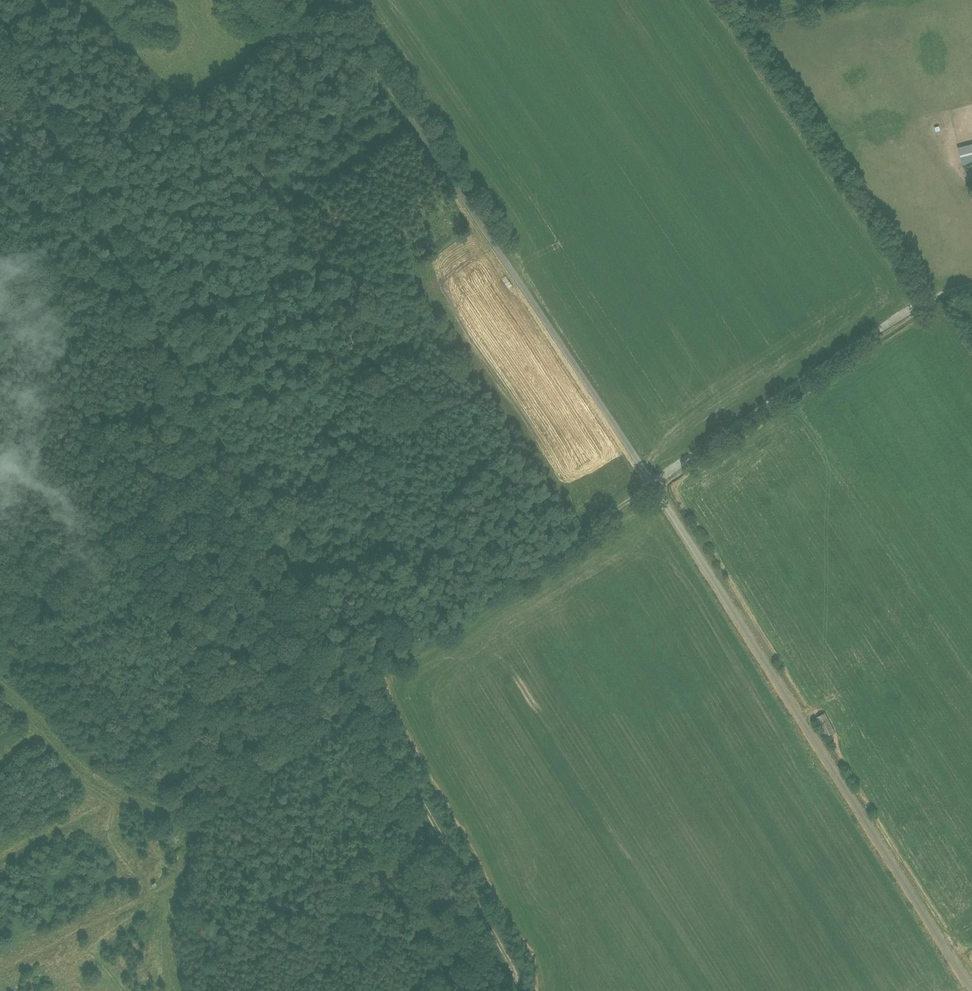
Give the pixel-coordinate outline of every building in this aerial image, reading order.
[(959,147),(963,164),(971,161),(971,144),(959,147)] [(816,717),(825,736),(836,731),(826,712),(816,717)]
